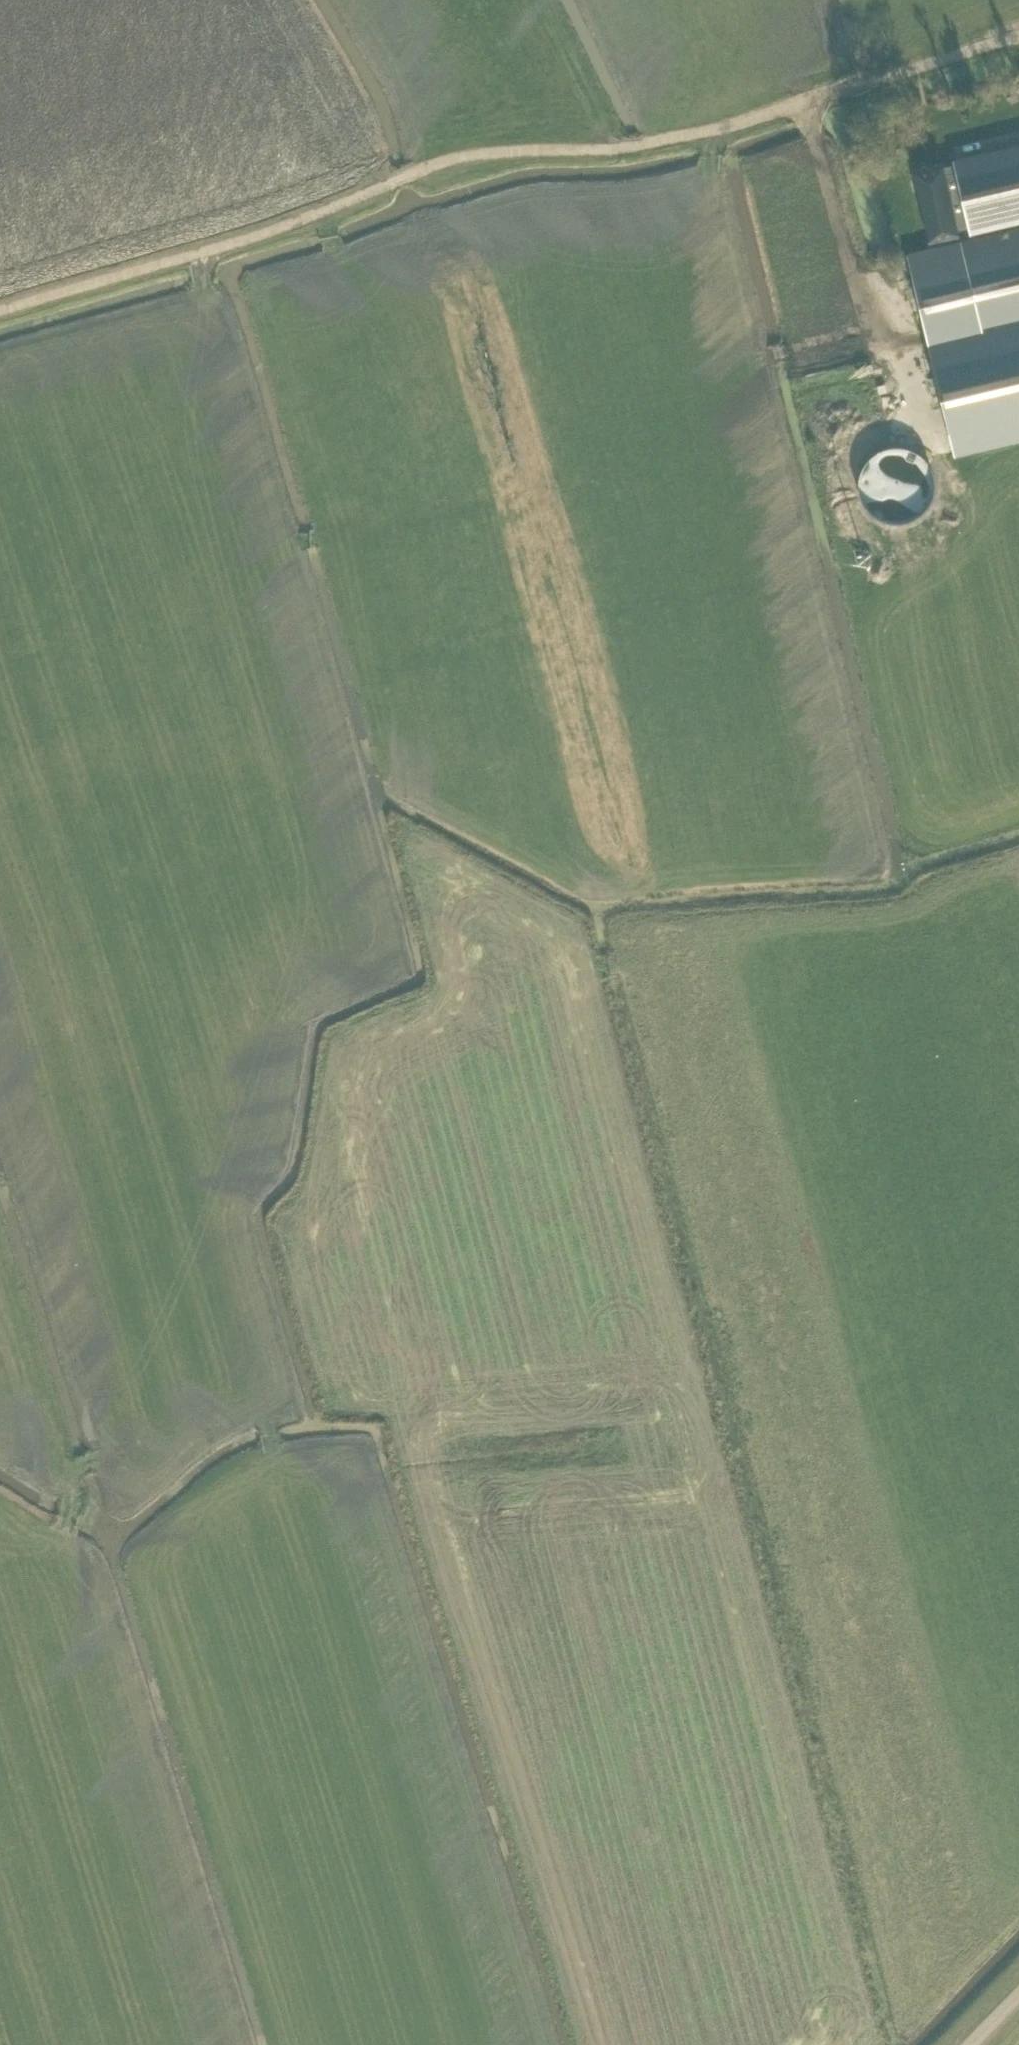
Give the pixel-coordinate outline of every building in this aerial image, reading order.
[(942,166),(944,173),(932,176),(929,165),(929,164),(900,171),(918,246),(947,239),(944,227),(956,225),(958,231),(1018,217),(1018,148),(942,166)] [(960,242),(907,255),(953,451),(1018,435),(1018,227),(999,232),(960,242)]
